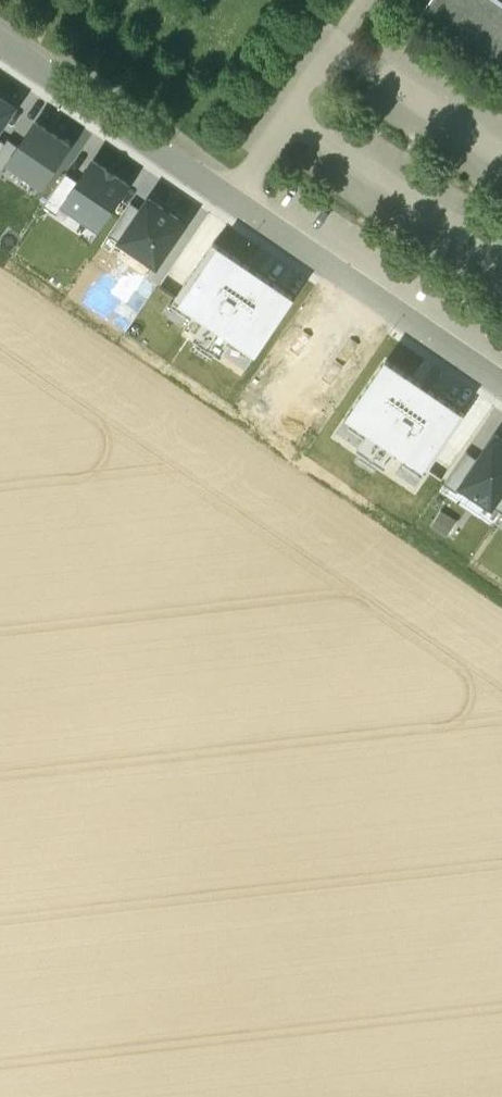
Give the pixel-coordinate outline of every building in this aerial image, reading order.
[(421,15),(501,70),(501,0),(431,0),(421,15)] [(14,107),(0,98),(0,127),(14,107)] [(34,122),(18,147),(8,161),(45,186),(71,147),(34,122)] [(8,161),(18,147),(7,139),(4,143),(0,150),(0,173),(8,161)] [(92,160),(77,182),(63,203),(98,227),(127,184),(92,160)] [(55,215),(63,203),(77,182),(66,174),(43,207),(55,215)] [(148,199),(140,211),(120,240),(122,241),(156,264),(184,223),(148,199)] [(108,235),(121,244),(122,241),(120,240),(140,211),(129,204),(108,235)] [(292,296),(212,244),(184,287),(182,286),(173,300),(204,320),(193,338),(219,355),(231,338),(254,354),(292,296)] [(465,414),(386,360),(346,417),(367,431),(356,448),(384,467),(395,451),(425,471),(465,414)] [(491,505),(501,489),(501,439),(495,434),(478,459),(461,484),(491,505)] [(455,492),(461,484),(478,459),(466,451),(443,484),(455,492)] [(491,505),(501,513),(501,489),(491,505)]
